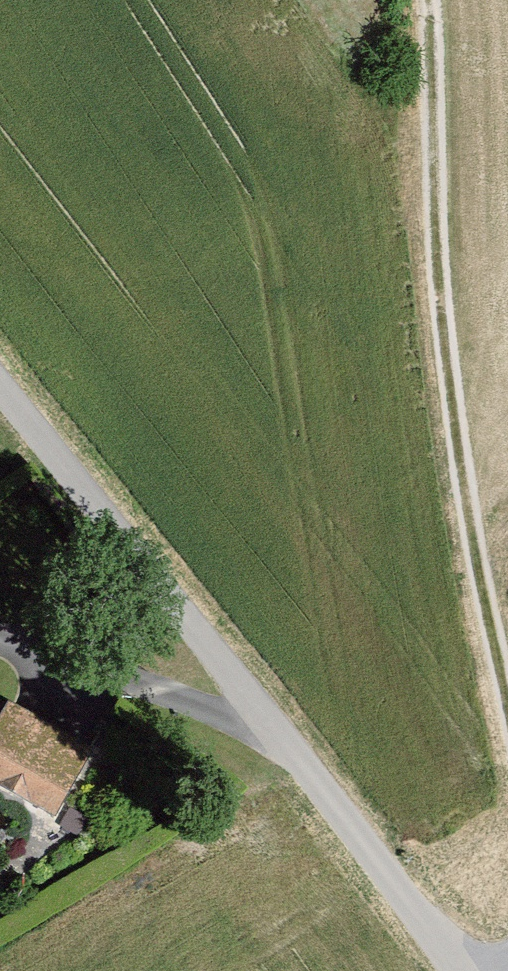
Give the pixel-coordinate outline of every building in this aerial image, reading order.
[(14,706),(0,735),(0,789),(66,821),(101,749),(14,706)]
